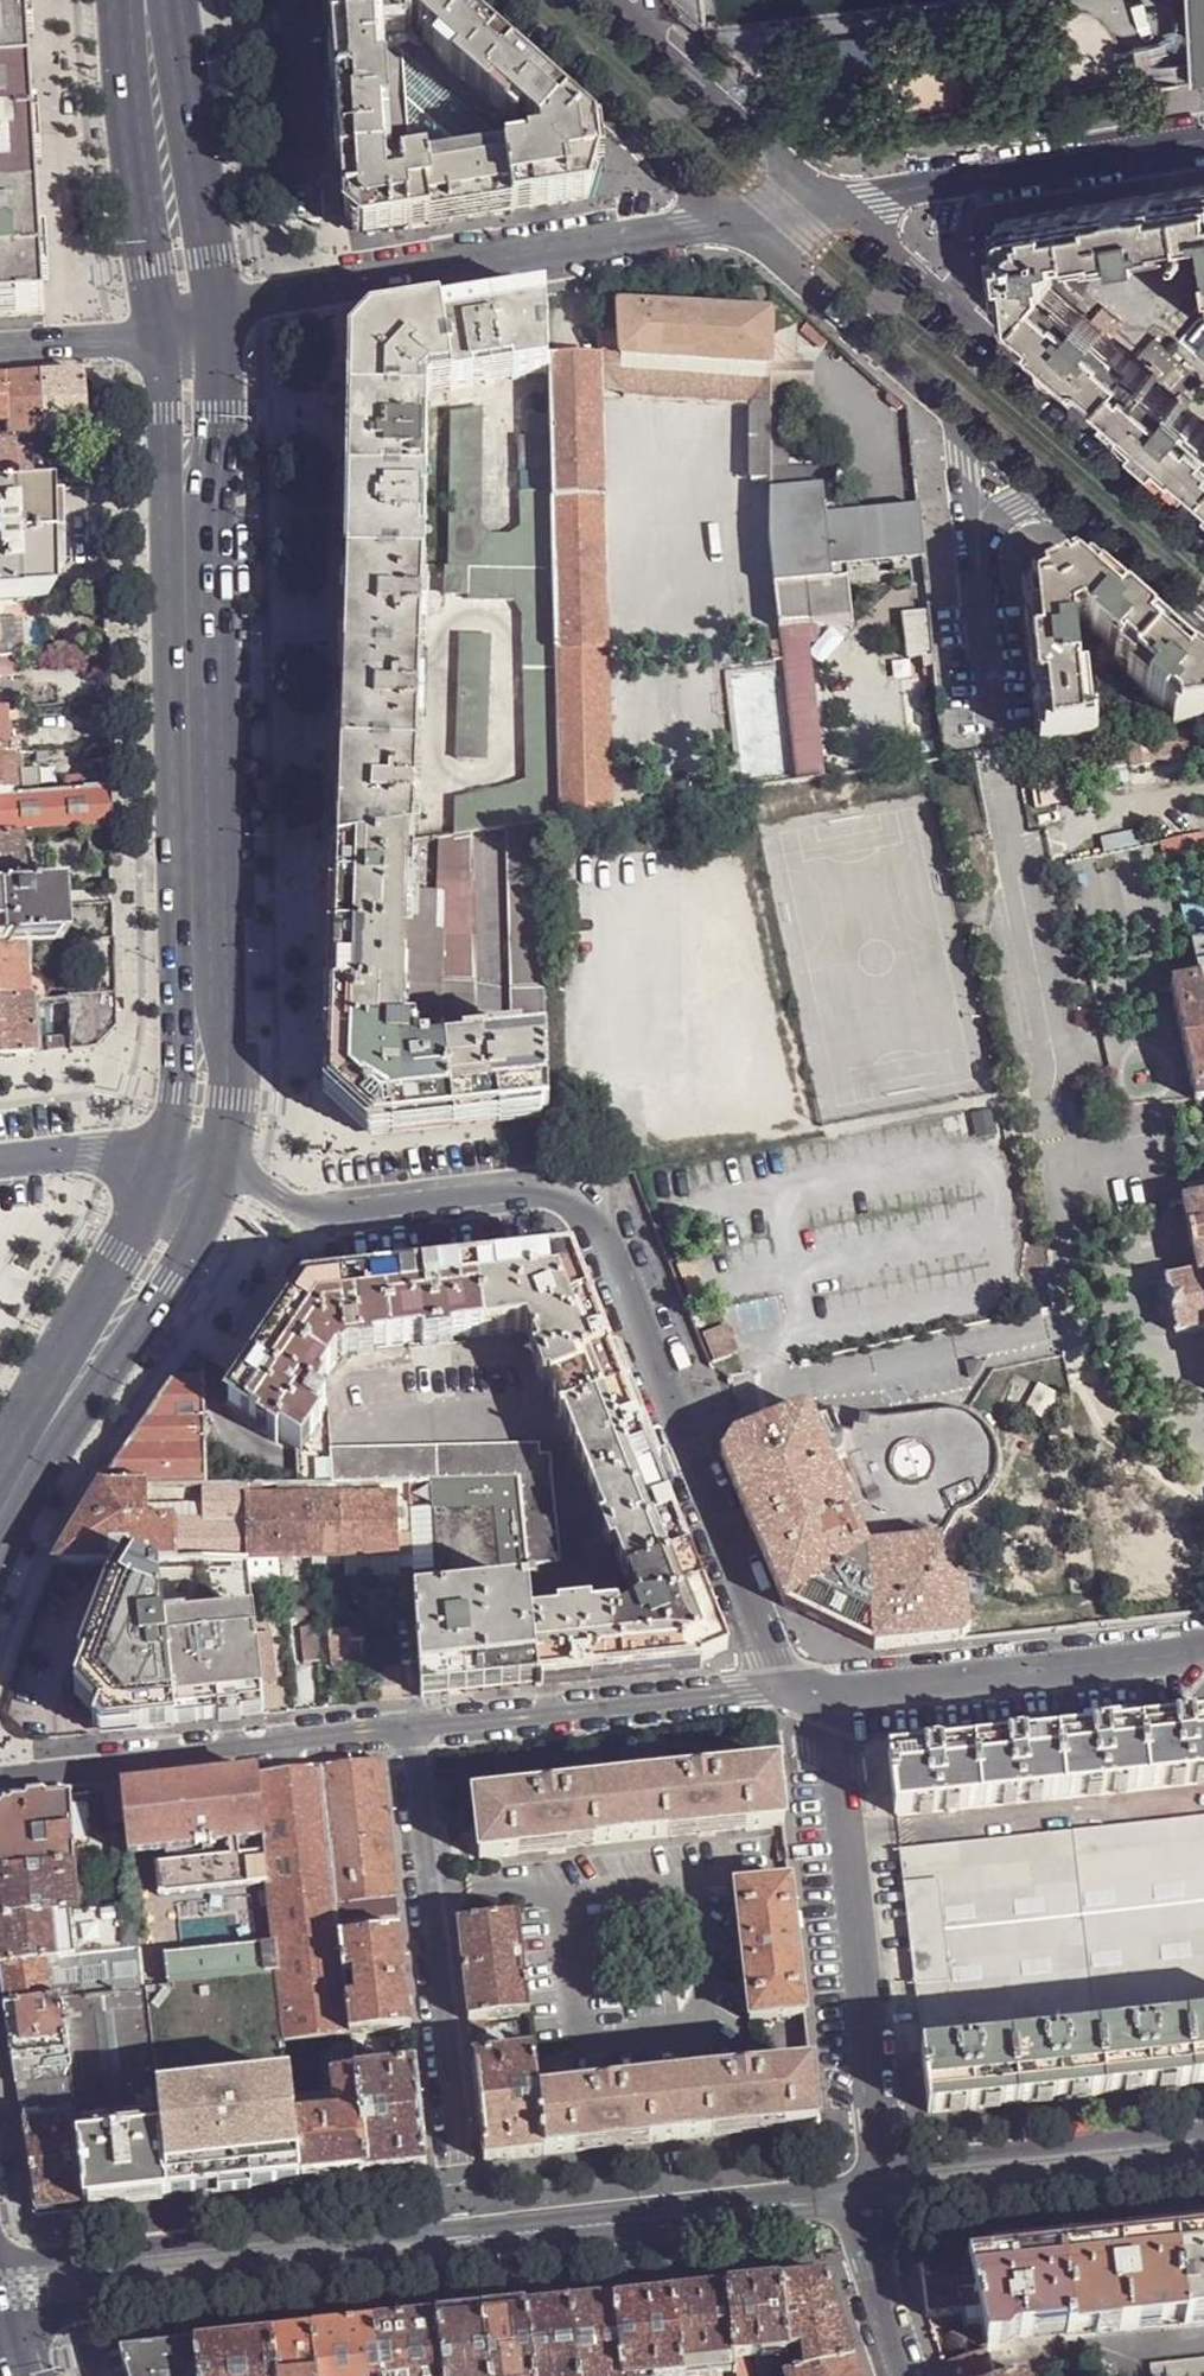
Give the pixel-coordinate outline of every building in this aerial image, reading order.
[(30,82),(26,20),(25,0),(0,0),(0,83),(30,82)] [(335,111),(342,213),(364,232),(457,217),(585,197),(602,139),(570,110),(500,48),(445,0),(328,0),(335,111)] [(707,23),(704,0),(682,0),(707,23)] [(1188,31),(1179,32),(1178,31),(1176,31),(1174,31),(1174,33),(1174,34),(1175,35),(1177,35),(1178,34),(1188,36),(1190,81),(1203,79),(1203,0),(1187,0),(1188,31)] [(1048,100),(1136,85),(1130,49),(1115,52),(1113,40),(1110,32),(1104,25),(1097,19),(1090,15),(1081,13),(1072,13),(1011,23),(1014,38),(1037,34),(1048,100)] [(816,105),(875,102),(872,39),(813,42),(816,105)] [(38,206),(34,147),(30,82),(0,83),(0,208),(38,206)] [(1099,404),(1203,496),(1203,427),(1198,422),(1200,420),(1194,414),(1192,415),(1186,408),(1192,401),(1182,392),(1196,376),(1155,339),(1138,360),(1136,360),(1105,331),(1105,330),(1085,314),(1084,314),(1052,285),(1050,271),(1052,271),(1052,260),(1075,257),(1077,265),(1121,258),(1121,259),(1149,254),(1150,260),(1185,255),(1185,256),(1194,255),(1194,259),(1201,258),(1202,265),(1203,264),(1203,186),(1100,204),(1008,219),(1001,223),(997,230),(997,239),(1005,314),(1006,317),(1013,328),(1048,359),(1099,404)] [(38,206),(0,208),(0,319),(44,316),(41,259),(38,206)] [(441,315),(452,393),(548,377),(548,364),(546,298),(441,315)] [(1191,317),(1203,328),(1203,302),(1191,317)] [(618,311),(621,337),(602,338),(603,360),(770,372),(771,322),(772,322),(772,318),(618,311)] [(349,409),(425,409),(425,404),(429,396),(452,393),(441,315),(370,327),(350,348),(349,409)] [(770,372),(771,386),(815,386),(814,366),(804,366),(796,359),(796,329),(788,322),(778,322),(772,322),(771,322),(770,372)] [(612,797),(604,500),(600,363),(548,364),(548,377),(549,411),(554,572),(561,820),(617,812),(617,797),(612,797)] [(84,431),(80,373),(50,375),(42,375),(37,376),(42,434),(84,431)] [(7,436),(42,434),(37,376),(18,377),(2,378),(6,426),(7,436)] [(909,411),(889,394),(885,407),(910,430),(909,411)] [(757,479),(770,487),(771,474),(770,408),(758,408),(757,479)] [(347,489),(423,489),(425,409),(349,409),(347,456),(347,489)] [(554,572),(549,411),(531,412),(532,443),(520,444),(523,534),(509,541),(490,540),(479,526),(481,411),(450,417),(448,571),(554,572)] [(9,449),(12,493),(33,491),(30,448),(9,449)] [(12,493),(9,449),(8,449),(0,449),(0,493),(12,493)] [(925,561),(920,511),(827,520),(821,469),(771,474),(770,487),(771,544),(788,703),(798,783),(824,780),(808,644),(819,642),(817,626),(823,625),(838,626),(855,629),(849,568),(925,561)] [(345,540),(345,570),(420,571),(423,571),(423,489),(347,489),(345,540)] [(44,545),(43,491),(33,491),(12,493),(0,493),(0,547),(44,545)] [(46,599),(44,545),(0,547),(0,602),(46,599)] [(1039,744),(1040,745),(1097,736),(1096,729),(1092,729),(1087,681),(1082,681),(1081,671),(1077,672),(1073,629),(1085,624),(1095,632),(1094,634),(1106,645),(1099,652),(1105,658),(1112,650),(1119,657),(1117,661),(1131,675),(1130,678),(1148,694),(1147,696),(1165,712),(1167,709),(1174,715),(1174,723),(1203,718),(1203,669),(1116,592),(1075,556),(1023,583),(1039,744)] [(427,620),(419,619),(420,571),(345,570),(344,615),(342,684),(342,700),(339,827),(338,857),(415,843),(415,816),(424,816),(424,807),(416,807),(417,715),(425,715),(426,707),(418,707),(418,703),(419,628),(427,628),(427,620)] [(543,823),(561,820),(554,572),(448,571),(443,571),(444,597),(466,598),(466,601),(513,602),(524,617),(528,783),(512,790),(456,803),(456,836),(543,823)] [(937,668),(931,612),(905,615),(910,660),(924,659),(926,668),(937,668)] [(0,620),(0,643),(24,641),(22,619),(0,620)] [(487,762),(491,638),(460,638),(457,763),(487,762)] [(0,659),(0,679),(13,678),(13,658),(0,659)] [(937,728),(932,685),(903,689),(908,732),(937,728)] [(89,732),(107,731),(107,716),(89,717),(89,732)] [(1098,747),(1103,771),(1133,766),(1133,769),(1153,766),(1152,763),(1203,754),(1203,730),(1098,747)] [(1103,771),(1098,747),(1063,753),(1056,764),(1065,802),(1084,798),(1081,775),(1103,771)] [(67,775),(68,792),(109,790),(108,774),(67,775)] [(19,836),(110,831),(109,814),(109,790),(68,792),(7,795),(0,795),(0,837),(19,836)] [(543,823),(456,836),(415,843),(338,857),(333,1071),(332,1093),(375,1134),(550,1112),(551,1086),(543,862),(543,823)] [(1162,840),(1165,857),(1203,849),(1203,831),(1162,840)] [(22,890),(19,836),(0,837),(0,891),(22,890)] [(1172,865),(1187,934),(1203,931),(1203,858),(1172,865)] [(19,945),(52,943),(50,889),(22,890),(0,891),(0,946),(19,945)] [(111,939),(77,941),(77,958),(102,958),(111,958),(111,939)] [(22,999),(20,981),(19,945),(0,946),(0,1000),(22,999)] [(111,975),(111,958),(102,958),(102,975),(111,975)] [(78,995),(112,994),(111,980),(111,975),(102,975),(78,975),(78,995)] [(1171,986),(1195,1099),(1203,1098),(1203,979),(1171,986)] [(20,981),(22,999),(28,999),(39,998),(38,980),(20,981)] [(113,1027),(112,994),(78,995),(64,996),(66,1051),(78,1050),(93,1049),(113,1027)] [(31,1055),(28,999),(22,999),(0,1000),(0,1058),(4,1058),(31,1055)] [(1108,1020),(1105,1003),(1096,1004),(1101,1022),(1108,1020)] [(45,1054),(62,1052),(60,1039),(44,1041),(45,1054)] [(1190,1185),(1192,1200),(1184,1203),(1198,1273),(1164,1281),(1176,1335),(1203,1329),(1203,1182),(1190,1185)] [(600,1678),(705,1667),(704,1663),(716,1659),(727,1641),(714,1607),(665,1488),(621,1378),(586,1292),(572,1258),(505,1266),(442,1273),(354,1284),(329,1287),(308,1289),(245,1382),(231,1401),(273,1431),(270,1436),(277,1442),(281,1437),(298,1449),(302,1483),(411,1481),(416,1572),(434,1570),(436,1597),(417,1598),(423,1676),(424,1697),(488,1690),(555,1683),(600,1678)] [(183,1369),(174,1382),(206,1381),(206,1356),(196,1350),(183,1369)] [(149,1420),(104,1487),(109,1487),(148,1487),(181,1485),(208,1485),(209,1485),(207,1436),(206,1381),(174,1382),(149,1420)] [(854,1430),(843,1429),(833,1407),(825,1405),(813,1407),(805,1408),(719,1445),(788,1608),(877,1650),(893,1648),(966,1640),(974,1631),(969,1588),(964,1588),(949,1574),(941,1540),(961,1512),(972,1508),(978,1505),(984,1500),(989,1495),(993,1489),(997,1483),(999,1476),(1001,1469),(1001,1461),(1001,1454),(997,1440),(994,1434),(989,1428),(984,1422),(978,1418),(972,1414),(958,1409),(944,1409),(887,1415),(875,1415),(860,1412),(854,1430)] [(109,1487),(104,1487),(82,1524),(59,1565),(134,1564),(166,1563),(166,1562),(255,1560),(253,1524),(251,1497),(250,1484),(209,1485),(208,1485),(209,1524),(149,1524),(148,1487),(109,1487)] [(253,1524),(255,1560),(379,1558),(402,1556),(400,1494),(251,1497),(253,1524)] [(402,1578),(402,1556),(379,1558),(378,1579),(402,1578)] [(79,1688),(118,1729),(178,1723),(170,1616),(166,1563),(134,1564),(117,1592),(92,1656),(79,1688)] [(346,1623),(343,1592),(329,1592),(332,1624),(346,1623)] [(266,1713),(259,1611),(170,1616),(178,1723),(226,1718),(266,1713)] [(323,1661),(321,1627),(304,1629),(306,1663),(323,1661)] [(327,1673),(366,1671),(364,1630),(325,1632),(327,1673)] [(379,1670),(381,1701),(404,1699),(402,1669),(379,1670)] [(1203,1782),(1203,1721),(1191,1723),(1105,1732),(1018,1741),(926,1751),(891,1755),(897,1815),(1203,1782)] [(288,2040),(352,2034),(342,1936),(341,1924),(399,1918),(383,1761),(315,1768),(259,1774),(266,1839),(267,1852),(270,1883),(276,1936),(280,1970),(288,2040)] [(785,1826),(778,1768),(475,1801),(481,1859),(520,1855),(520,1853),(746,1828),(747,1830),(785,1826)] [(132,1853),(266,1839),(259,1774),(221,1778),(164,1784),(125,1788),(128,1822),(130,1845),(132,1853)] [(113,1823),(128,1822),(125,1788),(109,1790),(113,1823)] [(78,1862),(73,1793),(37,1796),(14,1799),(0,1814),(0,1871),(78,1862)] [(924,2052),(922,2052),(929,2113),(972,2109),(1066,2099),(1170,2088),(1203,2084),(1203,1816),(901,1849),(924,2052)] [(117,1856),(132,1855),(132,1853),(130,1845),(117,1846),(117,1856)] [(161,1894),(270,1883),(267,1852),(158,1863),(161,1894)] [(115,1906),(137,1904),(132,1855),(117,1856),(110,1857),(115,1906)] [(78,1862),(82,1910),(96,1908),(90,1860),(78,1862)] [(55,1913),(82,1910),(78,1862),(0,1871),(0,1919),(55,1913)] [(805,2014),(791,1882),(736,1888),(750,2020),(805,2014)] [(466,1982),(470,2022),(529,2015),(524,1978),(514,1980),(511,1956),(522,1955),(518,1918),(480,1922),(478,1910),(458,1912),(466,1982)] [(1,1963),(59,1957),(55,1913),(0,1919),(0,1957),(1,1963)] [(341,1924),(342,1936),(401,1930),(399,1918),(341,1924)] [(352,2034),(411,2027),(407,1984),(401,1930),(342,1936),(352,2034)] [(171,1982),(280,1970),(276,1936),(167,1947),(171,1982)] [(5,1992),(7,2006),(62,1999),(146,1990),(142,1947),(59,1957),(1,1963),(5,1992)] [(169,2196),(161,2130),(161,2128),(146,1990),(62,1999),(72,2078),(78,2139),(86,2205),(101,2203),(169,2196)] [(72,2078),(62,1999),(7,2006),(13,2046),(19,2084),(72,2078)] [(539,2089),(558,2087),(557,2074),(574,2071),(570,2039),(534,2044),(539,2089)] [(538,2099),(533,2054),(475,2061),(486,2161),(520,2158),(544,2155),(538,2099)] [(427,2168),(415,2068),(357,2075),(357,2076),(367,2175),(400,2171),(427,2168)] [(812,2069),(538,2099),(544,2155),(586,2151),(752,2133),(818,2126),(812,2069)] [(343,2177),(367,2175),(357,2076),(335,2078),(338,2110),(331,2118),(297,2122),(303,2182),(343,2177)] [(19,2084),(38,2210),(78,2206),(86,2205),(78,2139),(72,2078),(19,2084)] [(252,2108),(253,2117),(285,2113),(282,2093),(277,2089),(254,2091),(249,2098),(250,2108),(252,2108)] [(297,2122),(295,2112),(285,2113),(253,2117),(252,2108),(250,2108),(224,2111),(225,2120),(190,2124),(161,2128),(161,2130),(169,2196),(195,2193),(271,2185),(303,2182),(297,2122)] [(189,2115),(190,2124),(225,2120),(224,2111),(189,2115)] [(621,2175),(594,2177),(595,2188),(622,2185),(621,2175)] [(278,2210),(260,2211),(261,2223),(279,2221),(278,2210)] [(1181,2316),(1182,2321),(1188,2321),(1188,2315),(1203,2313),(1203,2233),(1173,2236),(1181,2316)] [(1061,2249),(1070,2328),(1121,2322),(1122,2328),(1129,2327),(1129,2321),(1181,2316),(1173,2236),(1096,2245),(1061,2249)] [(748,2245),(721,2248),(722,2258),(749,2256),(748,2245)] [(1070,2328),(1061,2249),(1015,2255),(966,2260),(981,2324),(986,2343),(995,2342),(1007,2329),(1015,2329),(1016,2334),(1025,2333),(1024,2328),(1063,2323),(1064,2331),(1069,2331),(1070,2328)] [(691,2251),(662,2253),(663,2264),(692,2261),(691,2251)] [(920,2265),(926,2317),(962,2313),(963,2326),(981,2324),(966,2260),(949,2262),(920,2265)] [(926,2317),(920,2265),(913,2266),(910,2271),(926,2317)] [(803,2371),(853,2360),(826,2279),(826,2276),(806,2278),(779,2281),(787,2352),(801,2349),(803,2371)] [(787,2352),(779,2281),(744,2285),(725,2287),(734,2358),(787,2352)] [(689,2291),(673,2293),(681,2364),(734,2358),(725,2287),(689,2291)] [(614,2300),(623,2375),(683,2375),(681,2364),(673,2293),(634,2298),(614,2300)] [(570,2305),(578,2375),(623,2375),(614,2300),(570,2305)] [(525,2310),(532,2375),(578,2375),(570,2305),(547,2308),(525,2310)] [(481,2315),(488,2375),(532,2375),(525,2310),(501,2313),(481,2315)] [(438,2320),(444,2375),(488,2375),(481,2315),(456,2318),(438,2320)] [(438,2320),(394,2325),(376,2327),(381,2375),(444,2375),(438,2320)] [(314,2333),(318,2375),(381,2375),(376,2327),(335,2331),(314,2333)] [(273,2338),(276,2375),(318,2375),(314,2333),(294,2336),(273,2338)] [(273,2338),(235,2343),(196,2347),(200,2375),(276,2375),(273,2338)] [(122,2355),(129,2375),(200,2375),(196,2347),(146,2352),(122,2355)] [(982,2348),(941,2361),(943,2366),(984,2352),(982,2348)] [(988,2351),(984,2352),(943,2366),(946,2375),(994,2375),(988,2351)] [(1095,2351),(1087,2353),(1090,2360),(1098,2358),(1095,2351)] [(1150,2362),(1151,2375),(1203,2375),(1203,2356),(1203,2359),(1185,2358),(1186,2361),(1168,2361),(1168,2363),(1150,2362)] [(681,2364),(683,2375),(689,2375),(735,2371),(734,2358),(681,2364)] [(853,2360),(803,2371),(790,2375),(787,2375),(858,2375),(853,2360)] [(788,2361),(764,2367),(766,2375),(786,2375),(787,2375),(790,2375),(788,2361)] [(748,2370),(749,2375),(766,2375),(764,2367),(748,2370)]
